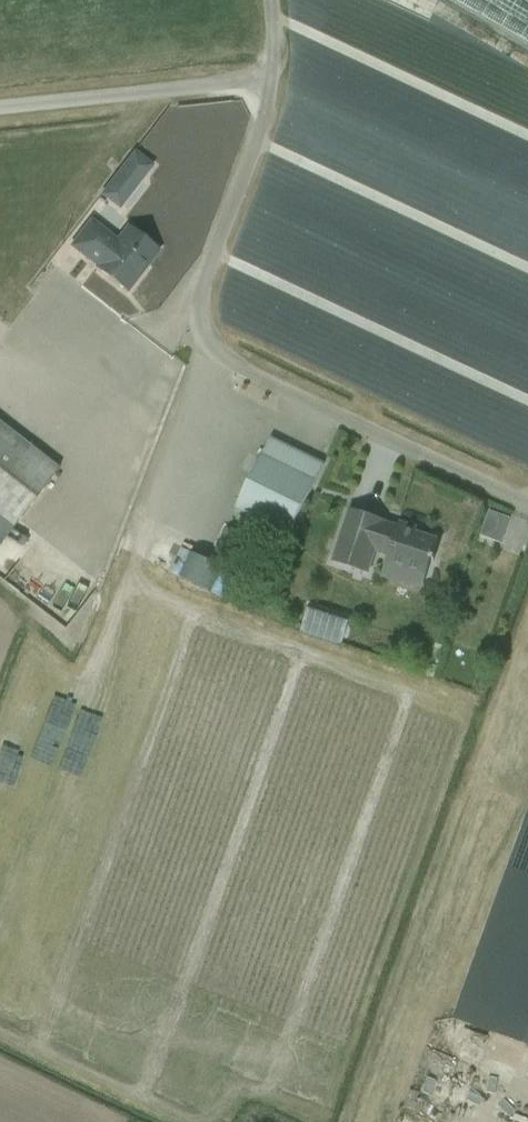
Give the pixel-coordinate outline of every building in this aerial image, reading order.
[(527,44),(527,0),(450,0),(527,44)] [(120,210),(154,166),(134,151),(100,195),(120,210)] [(71,247),(90,261),(97,267),(95,269),(110,279),(127,293),(140,277),(136,274),(156,248),(128,226),(117,241),(91,221),(71,247)] [(14,528),(59,470),(0,424),(0,545),(14,528)] [(290,536),(324,465),(271,438),(236,509),(290,536)] [(350,509),(332,563),(367,575),(375,552),(388,556),(386,562),(427,576),(431,562),(433,563),(436,553),(434,553),(439,540),(416,533),(418,528),(399,522),(397,528),(384,523),(385,521),(350,509)] [(63,603),(79,591),(73,583),(57,594),(63,603)] [(306,613),(300,631),(341,644),(346,626),(306,613)] [(521,832),(454,1019),(527,1045),(527,815),(521,832)]
